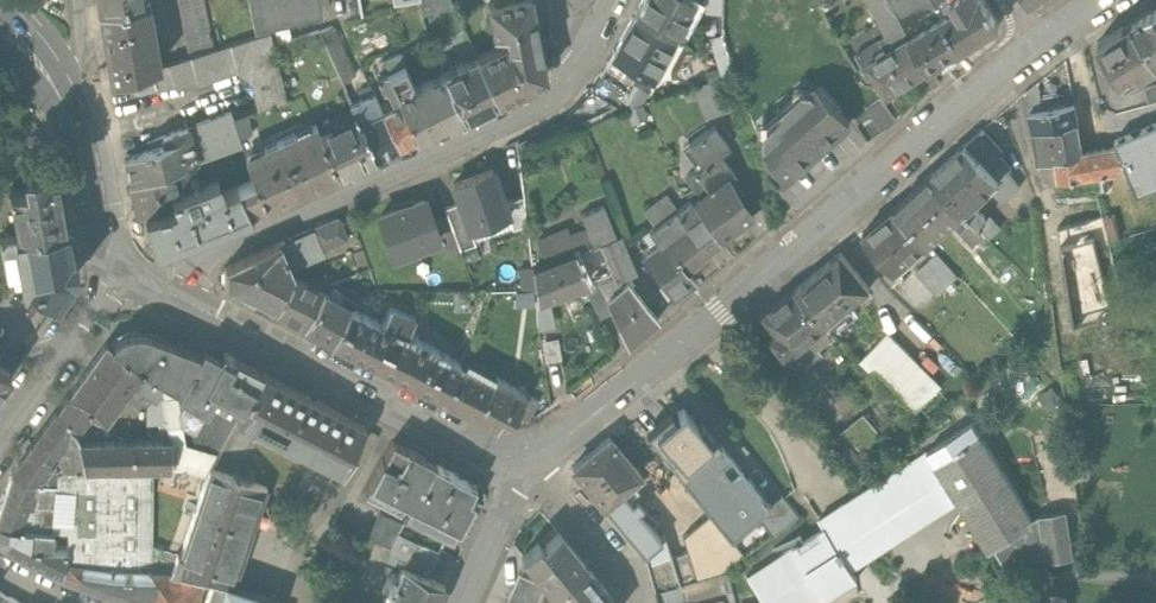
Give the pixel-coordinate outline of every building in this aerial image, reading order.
[(100,9),(146,1),(146,0),(98,0),(100,9)] [(149,0),(146,1),(100,9),(112,80),(131,73),(160,64),(149,0)] [(204,0),(179,0),(189,55),(214,47),(204,0)] [(254,27),(322,13),(319,0),(249,0),(254,27)] [(452,3),(451,0),(419,0),(422,12),(452,3)] [(497,98),(546,75),(531,0),(489,0),(488,0),(494,30),(505,28),(506,40),(477,54),(497,98)] [(637,13),(674,36),(695,0),(644,0),(637,13)] [(889,90),(906,79),(906,78),(929,63),(910,32),(910,33),(893,0),(873,0),(880,14),(886,16),(892,29),(857,51),(863,62),(862,63),(869,74),(876,69),(889,90)] [(910,33),(910,32),(943,12),(936,0),(893,0),(910,33)] [(943,12),(944,12),(963,42),(977,34),(979,36),(987,31),(985,29),(1000,19),(989,0),(936,0),(943,12)] [(1134,16),(1155,51),(1155,2),(1134,16)] [(943,12),(910,32),(929,63),(932,68),(947,59),(944,55),(963,42),(944,12),(943,12)] [(674,36),(637,13),(613,53),(637,67),(651,76),(674,36)] [(1099,37),(1123,74),(1139,64),(1143,70),(1155,62),(1155,51),(1134,16),(1099,37)] [(332,24),(318,28),(341,78),(354,72),(332,24)] [(229,42),(237,67),(254,79),(281,73),(270,28),(229,42)] [(199,79),(237,67),(229,42),(214,47),(189,55),(167,62),(173,82),(174,84),(175,85),(176,85),(197,78),(198,79),(199,79)] [(383,57),(389,70),(405,62),(400,50),(383,57)] [(625,88),(637,67),(613,53),(594,86),(618,102),(625,89),(625,88)] [(443,71),(463,114),(497,98),(477,54),(442,70),(443,71)] [(377,75),(389,70),(383,57),(370,62),(377,75)] [(158,87),(173,82),(167,62),(160,64),(131,73),(135,88),(137,89),(138,89),(155,85),(156,86),(157,87),(158,87)] [(389,70),(419,134),(463,114),(443,71),(427,79),(424,73),(418,76),(421,82),(408,88),(410,77),(405,64),(406,63),(405,62),(389,70)] [(380,103),(398,144),(419,134),(389,70),(377,75),(384,89),(386,88),(394,104),(389,107),(386,100),(380,103)] [(261,107),(287,98),(281,73),(254,79),(261,107)] [(707,115),(730,106),(720,75),(694,83),(707,115)] [(821,81),(819,80),(804,93),(796,93),(769,116),(768,124),(757,134),(764,153),(784,175),(852,117),(841,104),(843,102),(835,93),(834,93),(823,80),(821,81)] [(1146,84),(1150,99),(1155,97),(1155,80),(1151,81),(1146,84)] [(359,89),(362,96),(374,90),(371,83),(359,89)] [(376,154),(398,144),(380,103),(374,90),(362,96),(351,100),(356,111),(376,154)] [(1045,106),(1030,108),(1034,127),(1078,119),(1074,90),(1043,96),(1045,106)] [(881,93),(869,103),(868,104),(884,125),(897,116),(881,93)] [(853,108),(871,135),(884,125),(868,104),(869,103),(866,100),(853,108)] [(231,111),(188,127),(197,160),(242,145),(231,111)] [(318,129),(338,172),(376,154),(356,111),(318,129)] [(1130,115),(1109,123),(1118,144),(1127,167),(1147,159),(1140,139),(1145,137),(1141,127),(1136,130),(1130,115)] [(1034,127),(1033,127),(1038,161),(1055,159),(1084,154),(1083,150),(1078,119),(1034,127)] [(694,167),(735,224),(752,212),(728,175),(734,170),(720,151),(729,144),(713,122),(688,140),(703,160),(694,167)] [(239,184),(251,211),(338,172),(318,129),(315,123),(245,154),(248,165),(254,177),(239,184)] [(129,155),(126,160),(131,184),(173,169),(197,160),(188,127),(158,138),(157,140),(158,145),(129,155)] [(932,172),(968,213),(977,223),(986,214),(982,210),(981,211),(973,200),(993,182),(1004,198),(1019,185),(1008,169),(1011,166),(998,153),(1003,149),(983,127),(932,172)] [(1118,144),(1083,150),(1084,154),(1055,159),(1060,192),(1067,191),(1071,209),(1076,208),(1101,202),(1097,185),(1093,172),(1106,170),(1127,167),(1118,144)] [(18,236),(66,227),(55,167),(25,172),(27,186),(10,189),(18,236)] [(698,193),(690,199),(719,236),(735,224),(694,167),(684,174),(698,193)] [(173,169),(131,184),(136,212),(173,202),(170,193),(179,190),(176,179),(173,169)] [(492,169),(472,176),(488,221),(507,214),(508,214),(504,202),(492,169)] [(1106,170),(1093,172),(1097,185),(1108,182),(1106,170)] [(896,204),(928,240),(952,218),(957,223),(968,213),(932,172),(896,204)] [(176,179),(179,190),(198,184),(195,173),(176,179)] [(472,176),(453,183),(459,201),(469,227),(470,227),(488,221),(472,176)] [(144,213),(156,247),(251,211),(239,184),(222,191),(217,177),(198,184),(179,190),(170,193),(173,202),(136,212),(137,214),(144,213)] [(675,206),(677,205),(666,193),(643,209),(653,222),(675,206)] [(528,223),(524,195),(504,202),(508,214),(507,214),(513,229),(528,223)] [(677,205),(675,206),(689,225),(688,226),(703,248),(719,236),(690,199),(688,196),(677,205)] [(432,221),(424,198),(379,214),(393,254),(437,239),(438,238),(432,221)] [(469,227),(459,201),(445,206),(459,247),(475,242),(470,227),(469,227)] [(599,242),(616,236),(602,202),(580,211),(593,244),(599,242)] [(1101,202),(1076,208),(1091,269),(1077,273),(1084,304),(1106,299),(1109,315),(1128,311),(1101,202)] [(886,258),(896,269),(928,240),(896,204),(863,231),(880,250),(886,258)] [(665,235),(686,266),(706,252),(703,248),(688,226),(689,225),(675,206),(653,222),(648,227),(658,240),(665,235)] [(977,223),(968,213),(957,223),(974,242),(986,232),(977,223)] [(447,215),(432,221),(438,238),(437,239),(444,258),(460,251),(447,215)] [(346,236),(338,217),(314,226),(322,246),(346,236)] [(66,227),(18,236),(0,239),(7,278),(12,278),(13,283),(23,281),(56,300),(74,275),(71,254),(70,254),(66,227)] [(640,246),(673,294),(695,278),(686,266),(665,235),(658,240),(651,245),(648,241),(640,246)] [(615,278),(636,269),(627,247),(621,249),(616,236),(599,242),(613,274),(615,278)] [(284,239),(279,241),(281,248),(287,245),(284,239)] [(274,309),(293,272),(292,272),(281,248),(279,241),(278,241),(225,266),(225,283),(274,309)] [(532,265),(536,296),(604,273),(592,244),(532,265)] [(350,251),(357,271),(370,266),(363,246),(350,251)] [(870,285),(841,249),(797,285),(826,321),(870,285)] [(886,258),(880,250),(876,254),(882,261),(886,258)] [(959,274),(937,250),(916,269),(938,293),(959,274)] [(536,306),(536,296),(532,265),(519,266),(522,287),(523,306),(536,306)] [(293,272),(274,309),(306,325),(324,288),(293,272)] [(610,276),(599,279),(607,296),(618,287),(615,278),(613,274),(610,276)] [(611,309),(606,297),(607,296),(599,279),(585,284),(600,318),(611,309)] [(658,317),(627,280),(618,287),(607,296),(606,297),(611,309),(626,342),(658,317)] [(37,330),(56,300),(23,281),(13,283),(0,285),(0,316),(37,330)] [(826,321),(797,285),(765,310),(779,327),(772,332),(788,352),(794,347),(808,364),(824,350),(818,343),(834,330),(832,328),(826,321)] [(324,288),(306,325),(332,338),(350,304),(356,301),(341,291),(338,297),(324,288)] [(332,338),(387,367),(406,330),(414,314),(390,303),(382,319),(350,304),(332,338)] [(546,310),(537,310),(538,332),(551,331),(546,310)] [(387,367),(440,394),(459,360),(415,334),(406,330),(387,367)] [(1117,333),(1115,340),(1119,346),(1126,348),(1132,344),(1133,337),(1129,331),(1123,330),(1117,333)] [(115,340),(111,345),(157,378),(166,364),(187,376),(199,353),(150,334),(142,332),(138,331),(131,332),(127,333),(121,336),(115,340)] [(941,385),(888,331),(861,358),(914,412),(941,385)] [(164,392),(163,382),(157,378),(111,345),(107,343),(65,400),(85,413),(87,410),(90,412),(92,409),(106,419),(133,381),(139,385),(138,388),(153,399),(155,397),(158,400),(164,392)] [(237,416),(263,371),(223,350),(220,355),(203,346),(199,353),(187,376),(177,392),(186,398),(180,410),(182,422),(221,444),(237,416)] [(440,394),(495,423),(500,413),(510,419),(515,411),(526,391),(495,373),(492,379),(459,360),(440,394)] [(10,371),(0,364),(0,386),(10,371)] [(365,424),(263,371),(237,416),(239,417),(237,421),(242,424),(245,420),(341,470),(365,424)] [(538,398),(526,391),(515,411),(526,418),(538,398)] [(164,392),(158,400),(155,397),(153,399),(148,405),(148,423),(169,422),(164,392)] [(83,423),(90,412),(87,410),(85,413),(65,400),(62,404),(77,416),(80,421),(83,423)] [(153,467),(172,467),(171,439),(89,440),(80,427),(83,423),(80,421),(77,416),(62,404),(58,409),(78,424),(75,429),(80,439),(81,467),(153,467)] [(649,434),(642,440),(652,453),(660,447),(682,474),(720,444),(702,421),(697,425),(683,407),(673,415),(669,410),(646,429),(649,434)] [(12,471),(23,479),(57,482),(59,470),(63,468),(81,467),(80,439),(75,429),(78,424),(58,409),(12,471)] [(881,435),(864,413),(841,431),(858,451),(881,435)] [(980,434),(935,462),(960,502),(989,549),(996,545),(1006,560),(1046,553),(1047,558),(1074,554),(1067,508),(1040,512),(1040,517),(1035,521),(980,434)] [(640,475),(609,436),(572,466),(644,554),(661,541),(660,540),(620,490),(640,475)] [(382,457),(366,490),(400,507),(404,499),(412,503),(434,459),(407,445),(407,446),(392,438),(382,457)] [(171,439),(172,467),(190,467),(205,473),(208,467),(213,452),(171,439)] [(770,505),(721,443),(720,444),(682,474),(680,476),(690,489),(711,514),(731,539),(758,517),(771,506),(770,505)] [(960,502),(935,462),(928,449),(820,517),(825,526),(746,576),(763,602),(816,602),(857,577),(852,568),(960,502)] [(453,469),(434,459),(412,503),(431,513),(426,524),(453,538),(474,498),(469,495),(475,482),(453,470),(453,469)] [(171,570),(185,570),(204,572),(214,575),(225,581),(231,584),(266,485),(211,466),(181,552),(177,551),(171,570)] [(151,569),(153,467),(81,467),(63,468),(59,470),(57,482),(53,512),(70,513),(67,541),(66,548),(122,566),(151,569)] [(690,489),(680,476),(668,486),(677,498),(690,489)] [(0,509),(0,523),(52,528),(53,512),(57,482),(23,479),(10,479),(0,509)] [(770,505),(771,506),(758,517),(774,536),(800,516),(783,494),(770,505)] [(386,543),(390,545),(403,520),(379,510),(367,534),(386,543)] [(697,525),(726,569),(744,555),(731,539),(711,514),(697,525)] [(65,577),(66,548),(50,546),(52,528),(0,523),(0,543),(3,545),(5,546),(18,553),(65,577)] [(683,537),(687,552),(695,579),(727,571),(726,569),(697,525),(683,537)] [(538,541),(521,554),(550,590),(584,563),(558,532),(542,545),(538,541)] [(661,541),(644,554),(654,590),(695,579),(687,552),(671,558),(664,536),(660,540),(661,541)] [(438,550),(418,541),(411,555),(425,561),(432,564),(438,550)] [(390,545),(386,543),(381,554),(402,564),(403,564),(414,569),(414,568),(421,571),(425,561),(411,555),(390,545)] [(66,548),(65,577),(115,593),(122,566),(66,548)] [(584,563),(550,590),(543,595),(550,602),(613,602),(611,596),(584,563)] [(445,585),(444,582),(434,578),(434,577),(421,571),(414,568),(414,569),(403,564),(402,564),(385,602),(437,602),(445,585)] [(143,602),(154,602),(164,570),(151,569),(122,566),(115,593),(143,602)] [(171,570),(164,570),(154,602),(194,602),(203,576),(204,572),(185,570),(171,570)] [(657,602),(736,602),(727,571),(695,579),(654,590),(657,602)] [(543,588),(538,583),(519,574),(506,602),(536,602),(543,588)] [(274,598),(231,584),(225,581),(214,575),(205,602),(273,602),(274,598)] [(0,591),(0,602),(23,602),(0,591)]
